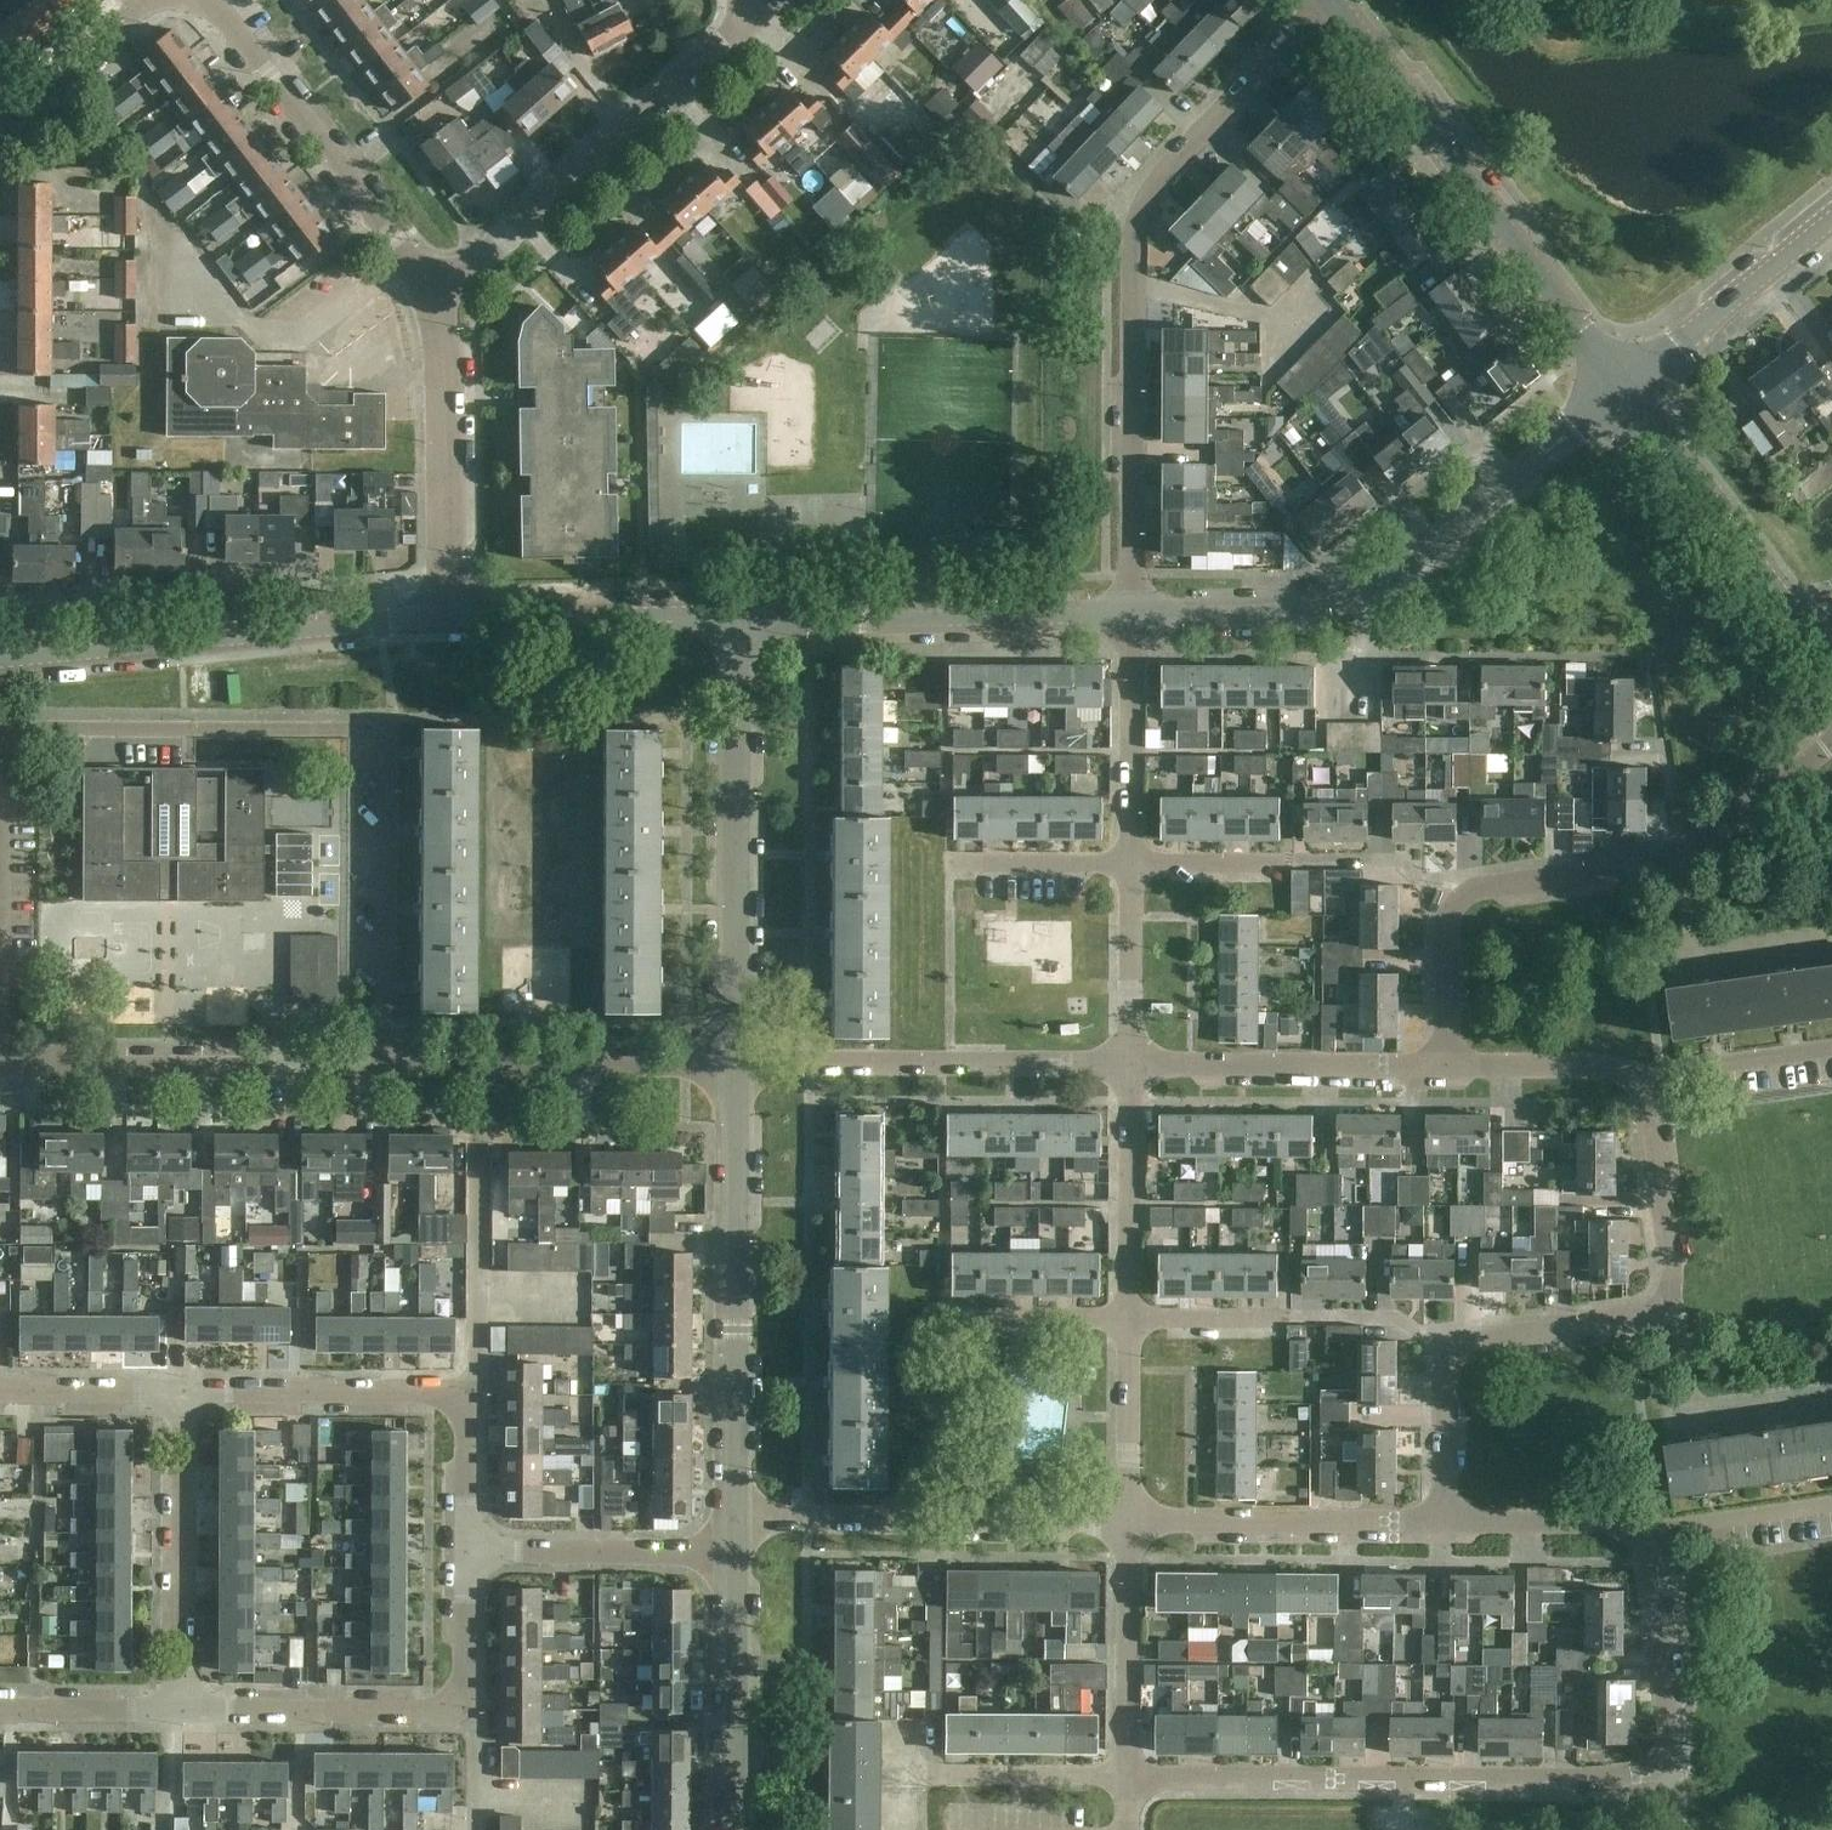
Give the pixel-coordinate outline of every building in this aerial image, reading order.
[(14,13),(34,38),(59,18),(44,0),(22,0),(25,4),(14,13)] [(81,0),(44,0),(59,18),(81,0)] [(314,5),(330,26),(364,0),(321,0),(314,5)] [(330,26),(347,47),(392,12),(384,2),(372,11),(364,0),(330,26)] [(470,15),(488,0),(468,0),(462,5),(470,15)] [(495,0),(488,0),(470,15),(477,24),(500,6),(495,0)] [(588,19),(577,0),(563,0),(593,57),(615,46),(597,15),(588,19)] [(599,14),(597,15),(615,46),(635,36),(619,5),(628,0),(601,0),(604,6),(597,10),(599,14)] [(934,0),(901,0),(905,3),(893,15),(906,28),(907,27),(914,34),(929,19),(922,12),(934,0)] [(997,10),(1020,35),(1039,17),(1024,0),(1007,0),(997,10)] [(1067,5),(1081,33),(1098,25),(1085,0),(1077,0),(1067,5)] [(1240,27),(1211,0),(1194,0),(1183,12),(1181,14),(1219,49),(1240,27)] [(1240,27),(1261,5),(1257,0),(1211,0),(1240,27)] [(1198,71),(1219,49),(1181,14),(1183,12),(1170,1),(1162,10),(1179,26),(1178,27),(1187,36),(1174,49),(1198,71)] [(459,52),(470,65),(518,24),(508,11),(459,52)] [(347,47),(363,68),(396,42),(387,31),(399,22),(392,12),(347,47)] [(867,12),(846,34),(874,61),(893,41),(901,49),(911,40),(908,37),(910,35),(904,30),(906,28),(893,15),(881,27),(867,12)] [(0,24),(0,47),(9,58),(34,38),(14,13),(0,24)] [(524,29),(542,54),(555,45),(537,20),(524,29)] [(93,81),(114,108),(138,90),(145,85),(144,84),(190,49),(173,28),(139,54),(149,66),(117,90),(104,73),(93,81)] [(1043,32),(1022,55),(1044,76),(1066,53),(1043,32)] [(1176,94),(1198,71),(1174,49),(1174,50),(1157,33),(1148,42),(1159,51),(1149,62),(1133,47),(1123,58),(1145,79),(1153,71),(1176,94)] [(854,81),(874,61),(846,34),(825,55),(840,69),(830,79),(852,102),(864,90),(854,81)] [(976,93),(1002,65),(976,40),(950,68),(976,93)] [(404,53),(396,42),(363,68),(379,89),(424,54),(424,53),(416,44),(404,53)] [(424,54),(379,89),(395,110),(429,84),(420,72),(445,53),(437,43),(424,53),(424,54)] [(0,47),(0,66),(9,58),(0,47)] [(172,96),(206,70),(190,49),(144,84),(145,85),(152,94),(164,86),(172,96)] [(1137,87),(1145,79),(1123,58),(1116,51),(1101,68),(1118,85),(1106,97),(1105,99),(1140,131),(1160,109),(1137,87)] [(517,71),(515,73),(551,113),(575,92),(550,64),(538,74),(525,60),(515,68),(517,71)] [(477,65),(464,75),(473,87),(474,86),(484,98),(496,89),(477,65)] [(174,112),(182,123),(222,91),(206,70),(172,96),(180,107),(174,112)] [(527,134),(551,113),(515,73),(505,81),(516,94),(502,106),(527,134)] [(453,102),(473,87),(464,75),(444,91),(453,102)] [(1029,76),(1012,93),(1024,104),(1042,86),(1029,76)] [(1313,84),(1299,98),(1303,101),(1299,106),(1303,110),(1305,107),(1329,130),(1336,123),(1351,142),(1347,146),(1362,161),(1372,150),(1342,112),(1313,84)] [(942,87),(924,105),(940,122),(959,104),(942,87)] [(1118,154),(1140,131),(1105,99),(1106,97),(1095,87),(1086,97),(1100,111),(1087,124),(1118,154)] [(145,100),(138,90),(114,108),(121,118),(145,100)] [(788,90),(766,110),(791,139),(792,138),(824,110),(812,96),(801,105),(788,90)] [(195,127),(204,138),(238,112),(222,91),(182,123),(176,127),(183,136),(195,127)] [(994,116),(975,98),(961,113),(980,131),(994,116)] [(1313,155),(1319,161),(1326,167),(1334,159),(1339,163),(1342,159),(1321,138),(1329,130),(1305,107),(1303,110),(1299,106),(1303,101),(1299,98),(1282,116),(1317,150),(1313,155)] [(1051,130),(1026,107),(1007,128),(1016,137),(1028,125),(1042,139),(1051,130)] [(421,145),(440,169),(466,149),(500,122),(492,110),(467,129),(458,117),(421,145)] [(792,138),(791,139),(766,110),(743,130),(757,145),(746,154),(758,168),(778,151),(799,175),(813,162),(792,138)] [(254,133),(238,112),(204,138),(212,149),(201,158),(207,165),(209,168),(254,133)] [(1097,176),(1118,154),(1087,124),(1086,125),(1075,115),(1067,124),(1085,142),(1074,153),(1074,154),(1097,176)] [(1308,172),(1319,161),(1313,155),(1317,150),(1282,116),(1269,130),(1273,134),(1269,138),(1274,143),(1275,141),(1305,169),(1308,172)] [(138,140),(146,149),(169,131),(162,122),(138,140)] [(466,149),(440,169),(459,193),(484,173),(474,161),(484,152),(484,151),(496,141),(504,151),(515,142),(500,122),(466,149)] [(894,166),(873,143),(854,122),(834,140),(875,183),(894,166)] [(888,129),(873,143),(894,166),(923,139),(912,126),(898,139),(888,129)] [(1298,177),(1305,169),(1275,141),(1274,143),(1269,138),(1273,134),(1269,130),(1251,148),(1281,176),(1281,177),(1287,183),(1280,190),(1310,219),(1325,202),(1298,177)] [(169,131),(146,149),(153,159),(177,141),(169,131)] [(227,169),(236,180),(270,154),(254,133),(209,168),(207,165),(194,175),(196,178),(164,202),(172,211),(227,169)] [(1074,154),(1074,153),(1056,135),(1047,144),(1057,154),(1044,168),(1076,198),(1097,176),(1074,154)] [(286,175),(270,154),(236,180),(244,191),(202,223),(210,232),(234,216),(241,210),(286,175)] [(1334,159),(1326,167),(1341,182),(1349,173),(1339,163),(1334,159)] [(705,164),(683,184),(707,211),(739,181),(729,170),(718,179),(705,164)] [(1235,165),(1221,179),(1226,184),(1221,188),(1225,192),(1227,190),(1258,220),(1260,221),(1268,213),(1278,223),(1282,219),(1296,233),(1309,219),(1279,191),(1271,199),(1235,165)] [(189,169),(181,175),(180,174),(157,192),(164,202),(196,178),(194,175),(189,169)] [(1368,225),(1407,196),(1388,171),(1368,187),(1358,173),(1332,192),(1351,217),(1358,212),(1367,224),(1368,225)] [(857,173),(838,189),(852,205),(871,188),(857,173)] [(260,210),(268,222),(302,196),(286,175),(241,210),(248,219),(260,210)] [(772,176),(761,187),(782,209),(793,199),(772,176)] [(1239,240),(1249,250),(1259,239),(1251,231),(1253,229),(1251,227),(1258,220),(1227,190),(1225,192),(1221,188),(1226,184),(1221,179),(1203,198),(1239,233),(1235,236),(1239,240)] [(19,215),(52,216),(52,183),(20,183),(19,215)] [(686,230),(707,211),(683,184),(661,204),(674,218),(662,229),(673,242),(680,249),(693,237),(686,230)] [(318,217),(302,196),(268,222),(277,233),(265,241),(273,252),(279,247),(318,217)] [(1388,249),(1425,220),(1407,196),(1368,225),(1367,224),(1362,228),(1371,240),(1377,235),(1387,248),(1388,249)] [(116,197),(116,216),(136,216),(136,197),(116,197)] [(1203,198),(1191,211),(1195,214),(1191,218),(1195,222),(1197,220),(1229,250),(1239,240),(1235,236),(1239,233),(1203,198)] [(1195,214),(1191,211),(1173,229),(1209,263),(1201,272),(1229,299),(1240,287),(1232,280),(1238,274),(1221,258),(1229,250),(1197,220),(1195,222),(1191,218),(1195,214)] [(52,216),(19,215),(19,247),(51,247),(52,216)] [(136,234),(136,216),(116,216),(116,234),(136,234)] [(241,225),(234,216),(210,232),(218,242),(241,225)] [(335,238),(318,217),(279,247),(286,256),(292,252),(301,264),(335,238)] [(725,224),(760,266),(769,259),(750,237),(754,234),(743,221),(739,224),(733,217),(725,224)] [(1419,264),(1420,265),(1445,246),(1425,220),(1388,249),(1387,248),(1381,252),(1390,264),(1397,259),(1408,273),(1419,264)] [(673,242),(662,229),(649,240),(636,225),(612,246),(638,274),(669,245),(673,242)] [(1274,253),(1259,239),(1249,250),(1264,264),(1274,253)] [(1280,255),(1301,276),(1311,265),(1290,244),(1280,255)] [(234,264),(242,274),(265,256),(258,246),(234,264)] [(609,306),(610,306),(617,314),(607,324),(622,341),(650,315),(646,310),(642,314),(632,303),(650,287),(638,274),(612,246),(592,265),(601,275),(605,280),(601,283),(594,289),(601,297),(609,306)] [(51,279),(51,247),(19,247),(19,279),(51,279)] [(716,294),(680,254),(668,265),(705,306),(714,297),(723,307),(717,314),(728,326),(740,315),(718,292),(716,294)] [(1292,286),(1301,276),(1280,255),(1270,265),(1292,286)] [(265,256),(242,274),(249,284),(273,266),(265,256)] [(1338,291),(1362,271),(1351,259),(1336,273),(1331,267),(1323,274),(1338,291)] [(117,260),(117,279),(136,279),(136,260),(117,260)] [(771,283),(752,263),(731,283),(750,303),(771,283)] [(1270,265),(1260,276),(1282,296),(1292,286),(1270,265)] [(1462,270),(1432,294),(1421,302),(1430,312),(1440,305),(1452,320),(1483,296),(1462,270)] [(1272,307),(1282,296),(1260,276),(1250,286),(1272,307)] [(1386,308),(1409,290),(1399,277),(1376,295),(1386,308)] [(51,279),(19,279),(19,311),(51,311),(51,296),(65,296),(65,281),(51,281),(51,279)] [(136,298),(136,279),(117,279),(117,298),(136,298)] [(1422,303),(1412,290),(1373,319),(1383,332),(1422,303)] [(1503,322),(1483,296),(1452,320),(1471,345),(1457,356),(1461,360),(1444,374),(1450,381),(1496,345),(1488,334),(1503,322)] [(562,558),(562,563),(576,563),(576,558),(617,557),(617,555),(614,556),(613,497),(606,497),(606,470),(613,470),(611,409),(605,409),(604,383),(611,382),(610,351),(572,352),(572,334),(560,334),(560,325),(541,307),(524,324),(520,343),(521,384),(534,384),(535,411),(521,411),(522,471),(529,471),(530,498),(523,498),(524,557),(521,557),(521,559),(562,558)] [(51,311),(19,311),(19,343),(51,343),(51,342),(51,311)] [(1344,314),(1333,326),(1354,347),(1366,335),(1344,314)] [(706,321),(693,332),(708,349),(721,338),(706,321)] [(116,324),(116,343),(136,343),(136,324),(116,324)] [(1344,358),(1354,347),(1333,326),(1322,337),(1344,358)] [(1166,330),(1166,353),(1225,353),(1225,343),(1255,343),(1255,331),(1166,330)] [(385,449),(385,421),(386,393),(354,393),(324,393),(317,386),(306,386),(305,366),(255,366),(255,352),(240,338),(200,337),(167,338),(167,359),(167,436),(253,436),(253,434),(273,434),(273,448),(385,449)] [(1322,337),(1311,348),(1333,369),(1344,358),(1322,337)] [(51,342),(51,343),(19,343),(18,375),(51,376),(51,358),(99,358),(99,342),(51,342)] [(136,343),(116,343),(116,362),(136,362),(136,343)] [(1821,369),(1801,343),(1777,362),(1801,395),(1802,394),(1813,386),(1825,401),(1831,396),(1831,360),(1821,369)] [(1458,395),(1479,379),(1483,384),(1490,379),(1505,398),(1536,374),(1514,347),(1504,355),(1496,345),(1450,381),(1437,391),(1460,421),(1472,412),(1458,395)] [(1322,380),(1333,369),(1311,348),(1301,359),(1322,380)] [(1402,402),(1386,414),(1425,463),(1452,441),(1426,409),(1437,400),(1397,351),(1389,358),(1389,362),(1407,385),(1395,394),(1402,402)] [(1255,353),(1225,353),(1166,353),(1166,371),(1172,371),(1172,377),(1178,377),(1178,374),(1208,374),(1208,364),(1255,364),(1255,353)] [(1384,354),(1365,362),(1373,382),(1392,374),(1384,354)] [(1301,359),(1290,370),(1311,391),(1322,380),(1301,359)] [(1776,413),(1779,411),(1786,420),(1809,403),(1802,394),(1801,395),(1777,362),(1752,380),(1776,413)] [(136,364),(100,363),(100,384),(136,384),(136,366),(136,364)] [(1300,402),(1311,391),(1290,370),(1278,381),(1300,402)] [(1172,371),(1166,371),(1166,396),(1222,396),(1222,402),(1262,403),(1263,386),(1253,386),(1253,392),(1235,392),(1235,385),(1208,385),(1208,374),(1178,374),(1178,377),(1172,377),(1172,371)] [(659,556),(657,413),(657,406),(669,395),(653,379),(646,386),(649,556),(659,556)] [(88,388),(88,406),(112,406),(112,388),(88,388)] [(1222,396),(1166,396),(1166,414),(1171,414),(1171,421),(1177,421),(1177,417),(1216,417),(1216,402),(1222,402),(1222,396)] [(90,420),(66,420),(56,420),(56,404),(20,404),(19,434),(56,434),(90,435),(90,420)] [(1780,452),(1793,442),(1785,431),(1784,432),(1766,409),(1755,418),(1780,452)] [(1171,414),(1166,414),(1166,441),(1216,441),(1216,453),(1245,453),(1245,430),(1216,430),(1216,417),(1177,417),(1177,421),(1171,421),(1171,414)] [(1398,485),(1425,463),(1386,414),(1370,427),(1366,422),(1344,439),(1369,471),(1380,462),(1398,485)] [(1346,465),(1321,486),(1351,523),(1377,502),(1359,479),(1369,471),(1344,439),(1331,423),(1320,432),(1333,448),(1346,465)] [(90,435),(56,434),(19,434),(19,464),(55,464),(55,449),(90,449),(90,435)] [(1166,464),(1166,485),(1172,485),(1172,491),(1178,491),(1178,487),(1216,488),(1216,476),(1244,476),(1245,453),(1216,453),(1216,465),(1166,464)] [(97,482),(112,482),(112,465),(86,464),(86,481),(97,482)] [(282,495),(280,469),(261,470),(263,496),(282,495)] [(203,531),(203,527),(203,473),(193,473),(193,488),(189,488),(189,495),(187,495),(188,531),(203,531)] [(203,527),(210,527),(226,527),(226,560),(259,560),(259,515),(238,515),(238,495),(220,495),(220,473),(218,473),(203,473),(203,527)] [(315,473),(316,500),(331,500),(331,473),(315,473)] [(335,548),(364,548),(364,476),(353,476),(353,479),(352,479),(353,496),(347,496),(347,509),(334,509),(335,548)] [(393,476),(364,476),(364,548),(391,548),(391,545),(396,545),(396,531),(393,530),(393,513),(385,513),(385,497),(393,497),(393,476)] [(18,515),(30,515),(30,546),(15,546),(14,579),(45,579),(45,515),(45,481),(18,481),(18,515)] [(74,496),(74,481),(58,481),(58,496),(74,496)] [(81,535),(97,535),(97,482),(86,481),(86,482),(82,482),(81,535)] [(112,482),(97,482),(97,535),(111,535),(112,482)] [(1298,513),(1293,508),(1294,507),(1274,482),(1262,492),(1287,522),(1298,513)] [(1216,515),(1234,515),(1234,504),(1216,504),(1216,488),(1178,487),(1178,491),(1172,491),(1172,485),(1166,485),(1165,508),(1216,509),(1216,515)] [(1323,545),(1351,523),(1321,486),(1294,507),(1293,508),(1298,513),(1323,545)] [(280,515),(259,515),(259,560),(292,560),(292,527),(308,527),(308,496),(280,495),(280,515)] [(1063,519),(1063,502),(1051,502),(1051,519),(1063,519)] [(134,503),(134,517),(134,529),(115,529),(115,568),(149,568),(150,503),(134,503)] [(166,503),(150,503),(149,568),(183,568),(184,529),(181,529),(181,516),(166,516),(166,503)] [(1253,504),(1234,504),(1234,515),(1253,515),(1253,504)] [(1165,508),(1165,528),(1171,528),(1171,535),(1177,535),(1177,531),(1207,531),(1207,515),(1216,515),(1216,509),(1165,508)] [(60,515),(45,515),(45,579),(75,579),(75,546),(60,546),(60,515)] [(1165,528),(1165,554),(1208,554),(1208,552),(1233,552),(1233,547),(1255,547),(1254,554),(1286,554),(1286,531),(1207,531),(1177,531),(1177,535),(1171,535),(1171,528),(1165,528)] [(1280,557),(1281,569),(1298,569),(1298,557),(1280,557)] [(1570,675),(1590,675),(1590,660),(1570,660),(1570,675)] [(841,695),(880,696),(880,665),(841,665),(841,695)] [(979,665),(948,665),(948,705),(979,706),(979,665)] [(979,665),(979,706),(1009,706),(1009,665),(979,665)] [(1009,706),(1039,706),(1039,666),(1009,665),(1009,706)] [(1069,730),(1069,666),(1039,666),(1039,706),(1065,706),(1065,730),(1055,730),(1055,748),(1070,748),(1070,730),(1069,730)] [(1070,730),(1070,748),(1086,748),(1086,730),(1080,730),(1080,718),(1076,718),(1076,706),(1100,706),(1100,666),(1069,666),(1069,730),(1070,730)] [(1195,729),(1195,707),(1195,666),(1164,666),(1164,720),(1179,720),(1179,748),(1195,748),(1195,729)] [(1195,666),(1195,707),(1225,707),(1226,666),(1195,666)] [(1226,666),(1225,707),(1256,707),(1256,666),(1226,666)] [(1256,666),(1256,707),(1286,707),(1286,666),(1256,666)] [(1286,666),(1286,707),(1317,707),(1317,666),(1286,666)] [(1426,702),(1427,667),(1396,667),(1396,719),(1409,719),(1409,702),(1426,702)] [(1457,667),(1427,667),(1426,702),(1445,702),(1445,719),(1471,719),(1471,702),(1457,702),(1457,667)] [(1471,719),(1484,719),(1497,719),(1497,703),(1515,703),(1516,667),(1485,667),(1484,702),(1471,702),(1471,719)] [(1546,667),(1516,667),(1515,703),(1515,712),(1533,712),(1533,719),(1546,719),(1546,667)] [(1633,678),(1582,678),(1568,678),(1568,691),(1598,691),(1598,710),(1633,710),(1633,678)] [(923,708),(923,693),(905,693),(905,708),(923,708)] [(923,708),(941,709),(942,693),(923,693),(923,708)] [(880,725),(880,696),(841,695),(841,725),(880,725)] [(1559,736),(1559,751),(1559,753),(1612,754),(1612,741),(1633,741),(1633,710),(1598,710),(1598,728),(1581,728),(1581,736),(1559,736)] [(1327,751),(1339,751),(1341,751),(1341,722),(1327,722),(1327,751)] [(1341,751),(1355,751),(1355,722),(1341,722),(1341,751)] [(1355,751),(1368,751),(1368,722),(1355,722),(1355,751)] [(1382,723),(1383,723),(1383,722),(1368,722),(1368,751),(1382,751),(1382,723)] [(1398,723),(1383,723),(1382,723),(1382,751),(1382,753),(1398,753),(1398,723)] [(1543,723),(1543,750),(1559,751),(1559,736),(1559,723),(1543,723)] [(880,755),(880,725),(841,725),(841,755),(880,755)] [(422,799),(477,799),(477,728),(423,728),(422,799)] [(605,729),(604,800),(659,800),(659,729),(605,729)] [(953,747),(968,748),(969,729),(953,729),(953,747)] [(1012,748),(1012,730),(996,729),(996,748),(1012,748)] [(1195,729),(1195,748),(1209,748),(1210,729),(1195,729)] [(1027,730),(1012,730),(1012,748),(1027,748),(1027,730)] [(1252,748),(1252,730),(1236,730),(1236,748),(1252,748)] [(1268,730),(1252,730),(1252,748),(1268,748),(1268,730)] [(1301,749),(1317,749),(1317,730),(1301,730),(1301,749)] [(923,766),(923,750),(905,750),(905,766),(923,766)] [(923,766),(941,766),(941,750),(923,750),(923,766)] [(1558,783),(1558,768),(1559,753),(1559,751),(1543,750),(1543,782),(1515,782),(1515,799),(1514,835),(1546,835),(1546,783),(1558,783)] [(1445,804),(1426,804),(1426,839),(1457,839),(1457,788),(1470,788),(1471,788),(1471,752),(1454,752),(1454,788),(1445,788),(1445,804)] [(1471,799),(1484,799),(1484,834),(1514,835),(1515,799),(1497,799),(1497,782),(1487,782),(1487,752),(1471,752),(1471,788),(1470,788),(1471,799)] [(1294,753),(1294,782),(1308,782),(1308,753),(1294,753)] [(1612,766),(1612,754),(1559,753),(1558,768),(1594,769),(1594,798),(1611,798),(1611,799),(1646,799),(1646,767),(1612,766)] [(968,773),(968,754),(952,754),(952,773),(968,773)] [(880,785),(880,755),(841,755),(841,785),(880,785)] [(1012,773),(1012,755),(996,755),(996,773),(1012,773)] [(1027,755),(1012,755),(1012,773),(1027,773),(1027,755)] [(1070,774),(1070,755),(1055,755),(1054,774),(1070,774)] [(1086,755),(1070,755),(1070,774),(1086,774),(1086,755)] [(1178,773),(1194,773),(1194,755),(1178,755),(1178,773)] [(1194,797),(1194,839),(1223,839),(1223,797),(1206,797),(1206,773),(1209,773),(1209,755),(1194,755),(1194,773),(1194,797)] [(1235,773),(1251,773),(1251,755),(1236,755),(1235,773)] [(1267,755),(1251,755),(1251,773),(1267,774),(1267,755)] [(196,768),(184,768),(152,768),(152,787),(123,787),(123,768),(84,768),(83,852),(83,901),(264,900),(264,852),(264,768),(225,768),(225,788),(196,788),(196,768)] [(1369,805),(1382,805),(1382,772),(1369,772),(1369,787),(1356,787),(1356,789),(1338,789),(1338,839),(1369,839),(1369,805)] [(1382,805),(1395,805),(1395,839),(1426,839),(1426,804),(1426,790),(1408,790),(1408,787),(1395,787),(1395,772),(1382,772),(1382,805)] [(982,796),(982,838),(1011,838),(1011,797),(1011,783),(999,783),(999,796),(982,796)] [(880,815),(880,785),(841,785),(841,815),(880,815)] [(1307,839),(1338,839),(1338,789),(1319,789),(1319,787),(1307,786),(1307,839)] [(982,796),(952,796),(952,838),(982,838),(982,796)] [(1041,797),(1011,797),(1011,838),(1041,838),(1041,797)] [(1070,797),(1041,797),(1041,838),(1070,838),(1070,797)] [(1070,797),(1070,838),(1100,838),(1100,797),(1070,797)] [(1164,839),(1194,839),(1194,797),(1164,797),(1164,839)] [(1252,797),(1223,797),(1223,839),(1252,839),(1252,797)] [(1282,797),(1252,797),(1252,839),(1282,839),(1282,797)] [(1560,829),(1575,829),(1575,798),(1560,798),(1560,829)] [(422,799),(421,869),(476,870),(477,799),(422,799)] [(1646,799),(1611,799),(1610,817),(1594,817),(1594,829),(1646,829),(1646,799)] [(659,870),(659,800),(604,800),(604,870),(659,870)] [(940,816),(940,800),(922,800),(922,816),(940,816)] [(888,815),(880,815),(841,815),(833,815),(833,890),(887,890),(888,815)] [(421,869),(421,940),(476,940),(476,870),(421,869)] [(1362,884),(1362,869),(1326,869),(1325,896),(1345,896),(1345,915),(1363,915),(1398,915),(1398,885),(1362,884)] [(604,870),(604,940),(658,941),(659,870),(604,870)] [(833,890),(832,963),(887,963),(887,890),(833,890)] [(595,907),(557,903),(554,938),(591,941),(595,907)] [(479,940),(529,941),(530,914),(479,913),(479,940)] [(1221,947),(1259,947),(1259,915),(1221,914),(1221,947)] [(1398,915),(1363,915),(1363,934),(1346,934),(1346,941),(1324,941),(1323,960),(1364,960),(1364,947),(1398,947),(1398,915)] [(335,935),(293,936),(293,951),(335,951),(335,935)] [(474,1019),(476,940),(421,940),(420,1018),(474,1019)] [(658,1012),(658,941),(604,940),(604,1012),(658,1012)] [(1259,979),(1259,947),(1221,947),(1221,979),(1259,979)] [(1363,985),(1363,1004),(1398,1004),(1398,973),(1364,973),(1364,960),(1323,960),(1323,982),(1346,982),(1346,985),(1363,985)] [(887,963),(832,963),(832,1037),(887,1037),(887,963)] [(1831,1016),(1831,1015),(1831,965),(1824,966),(1831,1016)] [(1824,966),(1747,977),(1754,1026),(1831,1016),(1824,966)] [(1747,977),(1669,988),(1676,1037),(1754,1026),(1747,977)] [(1259,1010),(1259,979),(1221,979),(1220,1010),(1259,1010)] [(1398,1036),(1398,1004),(1363,1004),(1363,1005),(1346,1005),(1346,1022),(1345,1022),(1345,1042),(1364,1042),(1364,1036),(1398,1036)] [(1337,1036),(1337,1005),(1323,1005),(1323,1036),(1337,1036)] [(1259,1010),(1220,1010),(1220,1043),(1259,1043),(1259,1010)] [(839,1144),(879,1144),(879,1114),(839,1114),(839,1144)] [(946,1154),(977,1155),(977,1114),(946,1114),(946,1154)] [(1007,1114),(977,1114),(977,1155),(1007,1155),(1007,1114)] [(1007,1155),(1037,1155),(1037,1114),(1007,1114),(1007,1155)] [(1037,1155),(1067,1155),(1068,1114),(1037,1114),(1037,1155)] [(1099,1115),(1068,1114),(1067,1155),(1098,1155),(1099,1115)] [(1162,1156),(1193,1156),(1193,1115),(1162,1115),(1162,1156)] [(1193,1156),(1223,1156),(1223,1115),(1193,1115),(1193,1156)] [(1223,1156),(1253,1156),(1253,1115),(1223,1115),(1223,1156)] [(1253,1156),(1284,1156),(1284,1115),(1253,1115),(1253,1156)] [(1315,1115),(1284,1115),(1284,1156),(1315,1156),(1315,1115)] [(1352,1151),(1371,1151),(1371,1116),(1339,1115),(1339,1167),(1352,1167),(1352,1151)] [(1402,1116),(1371,1116),(1371,1151),(1371,1167),(1402,1167),(1402,1116)] [(1460,1151),(1460,1116),(1428,1116),(1428,1167),(1442,1167),(1442,1151),(1460,1151)] [(1491,1116),(1460,1116),(1460,1151),(1478,1151),(1478,1168),(1491,1168),(1491,1116)] [(451,1135),(448,1135),(448,1129),(434,1128),(434,1135),(420,1135),(420,1172),(419,1172),(420,1213),(419,1213),(419,1243),(449,1243),(449,1213),(435,1213),(435,1172),(451,1172),(451,1135)] [(1580,1162),(1615,1162),(1616,1131),(1563,1130),(1563,1143),(1580,1143),(1580,1162)] [(1504,1162),(1531,1162),(1531,1131),(1504,1131),(1504,1162)] [(40,1133),(40,1166),(20,1166),(20,1199),(40,1199),(55,1200),(56,1184),(56,1170),(71,1170),(71,1133),(40,1133)] [(102,1133),(71,1133),(71,1170),(71,1184),(71,1200),(87,1200),(87,1184),(101,1184),(101,1219),(114,1219),(115,1219),(115,1179),(102,1179),(102,1133)] [(159,1184),(158,1133),(128,1133),(128,1179),(115,1179),(115,1219),(114,1219),(114,1239),(129,1239),(129,1223),(127,1223),(127,1218),(128,1218),(128,1199),(143,1199),(143,1184),(158,1184),(159,1184)] [(174,1200),(173,1171),(189,1171),(189,1133),(158,1133),(159,1184),(158,1184),(158,1200),(174,1200)] [(214,1242),(214,1199),(231,1199),(231,1184),(245,1184),(246,1134),(215,1133),(215,1168),(201,1168),(201,1220),(202,1220),(202,1242),(214,1242)] [(289,1164),(276,1164),(277,1134),(246,1134),(245,1184),(246,1184),(246,1199),(261,1199),(261,1184),(276,1184),(276,1211),(289,1211),(289,1164)] [(318,1189),(333,1189),(333,1134),(302,1134),(302,1164),(289,1164),(289,1211),(303,1211),(303,1200),(318,1200),(318,1189)] [(348,1200),(349,1184),(349,1171),(364,1171),(364,1134),(333,1134),(333,1189),(333,1200),(348,1200)] [(404,1172),(419,1172),(420,1172),(420,1135),(389,1135),(389,1179),(404,1179),(404,1172)] [(903,1158),(921,1158),(921,1142),(903,1142),(903,1158)] [(939,1142),(921,1142),(921,1158),(939,1158),(939,1142)] [(839,1174),(879,1174),(879,1144),(839,1144),(839,1174)] [(539,1184),(539,1151),(509,1151),(509,1184),(539,1184)] [(540,1184),(540,1198),(540,1242),(554,1242),(554,1184),(568,1184),(568,1152),(539,1151),(539,1184),(540,1184)] [(621,1185),(622,1152),(601,1152),(591,1152),(591,1169),(585,1168),(584,1185),(591,1185),(591,1214),(601,1214),(607,1214),(607,1198),(621,1198),(621,1185)] [(650,1152),(622,1152),(621,1185),(621,1198),(636,1198),(636,1185),(650,1185),(650,1152)] [(650,1185),(650,1198),(650,1232),(674,1232),(674,1213),(666,1213),(666,1185),(679,1185),(679,1152),(650,1152),(650,1185)] [(1615,1162),(1580,1162),(1580,1180),(1563,1180),(1563,1193),(1615,1193),(1615,1162)] [(1298,1173),(1298,1183),(1298,1202),(1326,1202),(1326,1173),(1298,1173)] [(1326,1173),(1326,1202),(1343,1202),(1343,1173),(1326,1173)] [(1485,1206),(1503,1206),(1503,1187),(1504,1173),(1485,1173),(1485,1206)] [(879,1205),(879,1174),(839,1174),(839,1205),(879,1205)] [(1399,1205),(1415,1204),(1415,1175),(1399,1175),(1399,1205)] [(1430,1175),(1415,1175),(1415,1204),(1431,1204),(1430,1175)] [(1175,1200),(1191,1200),(1191,1181),(1175,1181),(1175,1200)] [(1207,1181),(1191,1181),(1191,1200),(1207,1200),(1207,1181)] [(951,1182),(951,1200),(967,1200),(967,1182),(951,1182)] [(1010,1200),(1010,1182),(995,1182),(995,1200),(1010,1200)] [(1026,1182),(1010,1182),(1010,1200),(1026,1200),(1026,1182)] [(1234,1200),(1249,1200),(1249,1182),(1234,1182),(1234,1200)] [(1249,1182),(1249,1200),(1265,1199),(1264,1182),(1249,1182)] [(376,1209),(376,1242),(390,1242),(390,1183),(375,1183),(376,1209)] [(1053,1201),(1069,1201),(1069,1183),(1053,1183),(1053,1201)] [(1084,1183),(1069,1183),(1069,1201),(1084,1201),(1084,1183)] [(1503,1187),(1503,1206),(1534,1206),(1534,1187),(1503,1187)] [(525,1198),(509,1198),(509,1214),(525,1214),(525,1198)] [(636,1198),(621,1198),(621,1236),(629,1236),(628,1214),(636,1214),(636,1198)] [(902,1216),(920,1216),(920,1200),(902,1200),(902,1216)] [(938,1200),(920,1200),(920,1216),(938,1216),(938,1200)] [(1308,1233),(1308,1203),(1292,1204),(1293,1234),(1308,1233)] [(1452,1235),(1468,1235),(1468,1204),(1451,1204),(1452,1235)] [(1484,1204),(1468,1204),(1468,1235),(1485,1234),(1484,1204)] [(839,1235),(879,1235),(879,1205),(839,1205),(839,1235)] [(1380,1234),(1380,1205),(1365,1205),(1365,1234),(1380,1234)] [(1396,1205),(1380,1205),(1380,1234),(1396,1234),(1396,1205)] [(1558,1235),(1558,1218),(1558,1205),(1543,1205),(1543,1235),(1558,1235)] [(1558,1205),(1558,1218),(1585,1218),(1585,1205),(1558,1205)] [(1191,1225),(1191,1206),(1175,1207),(1175,1225),(1191,1225)] [(1206,1206),(1191,1206),(1191,1225),(1206,1225),(1206,1206)] [(951,1225),(967,1225),(979,1225),(979,1208),(951,1207),(951,1225)] [(1010,1226),(1010,1207),(994,1207),(994,1226),(1010,1226)] [(1026,1207),(1010,1207),(1010,1226),(1026,1226),(1026,1207)] [(1234,1226),(1250,1225),(1249,1207),(1234,1207),(1234,1226)] [(1265,1207),(1249,1207),(1250,1225),(1265,1225),(1265,1207)] [(1053,1226),(1069,1226),(1069,1208),(1053,1208),(1053,1226)] [(1084,1208),(1069,1208),(1069,1226),(1084,1226),(1084,1208)] [(360,1243),(376,1242),(376,1209),(360,1209),(360,1243)] [(199,1240),(199,1216),(168,1217),(169,1240),(199,1240)] [(1592,1251),(1628,1251),(1629,1220),(1576,1219),(1576,1232),(1592,1232),(1592,1251)] [(133,1245),(160,1245),(160,1234),(134,1233),(133,1245)] [(289,1243),(303,1243),(303,1234),(289,1234),(289,1243)] [(838,1265),(879,1265),(879,1235),(839,1235),(838,1265)] [(1481,1289),(1513,1289),(1513,1253),(1495,1253),(1495,1237),(1482,1236),(1481,1289)] [(1532,1253),(1513,1253),(1513,1289),(1544,1289),(1544,1236),(1532,1236),(1532,1253)] [(640,1284),(691,1284),(691,1253),(654,1253),(654,1254),(649,1254),(649,1242),(626,1242),(626,1269),(640,1269),(640,1284)] [(509,1243),(509,1271),(523,1271),(523,1243),(509,1243)] [(523,1243),(523,1271),(537,1271),(537,1243),(523,1243)] [(537,1243),(537,1271),(551,1271),(551,1243),(537,1243)] [(551,1243),(551,1271),(565,1271),(565,1243),(551,1243)] [(565,1243),(565,1271),(579,1271),(579,1243),(565,1243)] [(579,1243),(579,1271),(593,1272),(593,1243),(579,1243)] [(220,1340),(254,1340),(253,1307),(253,1300),(242,1300),(242,1267),(236,1267),(236,1244),(221,1244),(221,1267),(220,1267),(220,1282),(220,1307),(220,1340)] [(1335,1295),(1336,1261),(1317,1261),(1317,1244),(1304,1244),(1304,1295),(1335,1295)] [(1354,1261),(1336,1261),(1335,1295),(1367,1295),(1367,1244),(1354,1244),(1354,1261)] [(1424,1296),(1424,1261),(1406,1261),(1406,1244),(1393,1244),(1393,1295),(1424,1296)] [(1443,1261),(1424,1261),(1424,1296),(1456,1296),(1456,1244),(1443,1244),(1443,1261)] [(420,1278),(420,1255),(420,1245),(405,1245),(405,1278),(420,1278)] [(446,1245),(420,1245),(420,1255),(446,1255),(446,1245)] [(52,1246),(24,1246),(24,1263),(52,1263),(52,1246)] [(200,1257),(200,1246),(179,1247),(179,1258),(200,1257)] [(68,1251),(54,1251),(54,1316),(54,1349),(89,1349),(88,1316),(64,1316),(64,1308),(68,1308),(68,1251)] [(107,1251),(88,1251),(88,1316),(89,1349),(123,1349),(123,1316),(98,1316),(98,1308),(102,1308),(102,1270),(107,1270),(107,1251)] [(938,1251),(919,1251),(919,1267),(938,1266),(938,1251)] [(1628,1282),(1628,1251),(1592,1251),(1557,1251),(1558,1282),(1573,1282),(1573,1266),(1592,1267),(1592,1282),(1628,1282)] [(256,1253),(256,1270),(268,1269),(268,1253),(256,1253)] [(351,1291),(364,1291),(364,1278),(367,1278),(367,1254),(351,1253),(351,1291)] [(950,1294),(980,1294),(981,1253),(950,1253),(950,1294)] [(1010,1253),(981,1253),(980,1294),(1009,1295),(1010,1253)] [(1039,1253),(1010,1253),(1009,1295),(1039,1295),(1039,1253)] [(1068,1253),(1039,1253),(1039,1295),(1068,1295),(1068,1253)] [(1068,1253),(1068,1295),(1098,1295),(1098,1254),(1068,1253)] [(1161,1295),(1191,1295),(1191,1254),(1161,1254),(1161,1295)] [(1191,1295),(1220,1295),(1220,1254),(1191,1254),(1191,1295)] [(1220,1295),(1249,1295),(1250,1254),(1220,1254),(1220,1295)] [(1250,1254),(1249,1295),(1279,1295),(1280,1254),(1250,1254)] [(830,1265),(830,1338),(885,1339),(885,1265),(879,1265),(838,1265),(830,1265)] [(402,1288),(403,1268),(387,1267),(386,1287),(402,1288)] [(39,1299),(54,1299),(54,1282),(39,1281),(39,1299)] [(195,1299),(199,1299),(199,1282),(186,1282),(186,1307),(185,1307),(185,1340),(220,1340),(220,1307),(195,1307),(195,1299)] [(263,1299),(267,1299),(267,1282),(253,1282),(253,1300),(253,1307),(254,1340),(289,1340),(289,1307),(263,1307),(263,1299)] [(690,1314),(691,1284),(640,1284),(614,1283),(614,1295),(626,1295),(626,1300),(654,1300),(654,1314),(690,1314)] [(19,1349),(54,1349),(54,1316),(31,1316),(31,1308),(35,1308),(35,1290),(21,1290),(21,1316),(19,1316),(19,1349)] [(123,1291),(123,1316),(123,1349),(158,1349),(158,1316),(133,1316),(133,1308),(137,1308),(137,1291),(123,1291)] [(316,1351),(351,1351),(351,1317),(327,1317),(327,1309),(331,1309),(331,1292),(317,1292),(317,1317),(316,1317),(316,1351)] [(351,1317),(351,1351),(385,1351),(385,1318),(361,1317),(361,1309),(365,1309),(365,1292),(351,1292),(351,1317)] [(385,1351),(419,1351),(419,1318),(395,1318),(395,1309),(399,1309),(399,1292),(385,1292),(385,1318),(385,1351)] [(429,1310),(433,1310),(433,1293),(419,1293),(419,1318),(419,1351),(454,1352),(454,1318),(429,1318),(429,1310)] [(0,1314),(0,1343),(10,1343),(10,1315),(0,1314)] [(654,1314),(641,1314),(615,1314),(615,1327),(625,1327),(626,1330),(654,1330),(654,1344),(690,1344),(690,1314),(654,1314)] [(493,1347),(508,1347),(508,1324),(494,1324),(493,1347)] [(1361,1372),(1397,1372),(1397,1340),(1363,1340),(1363,1325),(1329,1325),(1329,1340),(1344,1340),(1344,1353),(1361,1353),(1361,1372)] [(523,1354),(523,1326),(508,1326),(508,1354),(523,1354)] [(537,1326),(523,1326),(523,1354),(537,1354),(537,1326)] [(550,1354),(551,1327),(537,1326),(537,1354),(550,1354)] [(564,1327),(551,1327),(550,1354),(564,1354),(564,1327)] [(578,1355),(578,1327),(564,1327),(564,1354),(578,1355)] [(593,1327),(578,1327),(578,1355),(592,1355),(593,1327)] [(830,1338),(830,1412),(885,1412),(885,1339),(830,1338)] [(690,1375),(690,1344),(654,1344),(642,1344),(626,1344),(625,1359),(641,1360),(654,1360),(653,1375),(690,1375)] [(503,1364),(503,1394),(542,1395),(542,1364),(503,1364)] [(1219,1404),(1257,1404),(1257,1371),(1219,1371),(1219,1404)] [(1322,1390),(1322,1415),(1350,1416),(1350,1403),(1397,1403),(1397,1372),(1361,1372),(1361,1390),(1322,1390)] [(571,1380),(555,1380),(555,1395),(571,1395),(571,1380)] [(542,1410),(542,1395),(503,1394),(503,1425),(542,1425),(571,1425),(571,1410),(542,1410)] [(641,1425),(690,1425),(690,1394),(625,1394),(625,1410),(641,1410),(641,1425)] [(1257,1435),(1257,1404),(1219,1404),(1219,1435),(1257,1435)] [(885,1412),(830,1412),(830,1486),(885,1486),(885,1412)] [(1350,1416),(1322,1415),(1322,1428),(1344,1429),(1344,1460),(1361,1460),(1396,1460),(1396,1429),(1350,1429),(1350,1416)] [(1829,1472),(1831,1472),(1831,1421),(1822,1422),(1829,1472)] [(1822,1422),(1745,1433),(1752,1483),(1829,1472),(1822,1422)] [(72,1425),(45,1426),(45,1459),(69,1459),(69,1447),(73,1447),(72,1425)] [(555,1437),(542,1437),(542,1425),(503,1425),(503,1455),(542,1455),(582,1455),(582,1440),(555,1440),(555,1437)] [(690,1455),(690,1425),(641,1425),(625,1425),(625,1440),(641,1440),(640,1455),(690,1455)] [(89,1454),(89,1450),(71,1450),(71,1464),(97,1464),(131,1464),(131,1430),(98,1430),(98,1454),(89,1454)] [(221,1430),(221,1465),(254,1465),(254,1442),(262,1442),(262,1445),(280,1445),(280,1431),(253,1431),(253,1430),(221,1430)] [(365,1456),(365,1452),(346,1452),(346,1466),(373,1466),(405,1466),(405,1431),(373,1430),(373,1456),(365,1456)] [(1745,1433),(1667,1444),(1674,1493),(1752,1483),(1745,1433)] [(1257,1467),(1257,1435),(1219,1435),(1218,1467),(1257,1467)] [(18,1437),(16,1462),(28,1463),(30,1438),(18,1437)] [(542,1470),(542,1455),(503,1455),(503,1485),(542,1485),(542,1486),(555,1486),(571,1485),(570,1470),(555,1470),(542,1470)] [(690,1486),(690,1455),(640,1455),(625,1455),(625,1470),(640,1470),(640,1485),(690,1486)] [(1396,1460),(1361,1460),(1361,1478),(1350,1478),(1350,1470),(1337,1470),(1337,1461),(1321,1461),(1321,1473),(1337,1473),(1336,1500),(1362,1500),(1362,1491),(1396,1491),(1396,1460)] [(97,1499),(130,1499),(131,1464),(97,1464),(97,1489),(89,1489),(89,1485),(71,1485),(71,1499),(97,1499)] [(254,1465),(221,1465),(220,1499),(254,1499),(254,1476),(262,1475),(262,1479),(280,1479),(280,1465),(254,1465)] [(405,1500),(405,1466),(373,1466),(373,1490),(365,1490),(365,1486),(346,1486),(346,1500),(372,1500),(405,1500)] [(1257,1467),(1218,1467),(1218,1500),(1257,1500),(1257,1467)] [(285,1500),(295,1500),(295,1499),(308,1499),(309,1483),(285,1482),(285,1500)] [(554,1493),(542,1493),(542,1486),(542,1485),(503,1485),(503,1516),(542,1516),(554,1516),(554,1517),(571,1516),(571,1501),(554,1501),(554,1493)] [(625,1500),(653,1500),(653,1516),(690,1516),(690,1486),(640,1485),(601,1485),(601,1515),(625,1515),(625,1500)] [(97,1533),(130,1533),(130,1499),(97,1499),(98,1523),(90,1523),(90,1519),(71,1519),(71,1533),(97,1533)] [(220,1499),(220,1533),(253,1533),(254,1509),(262,1509),(262,1513),(280,1513),(280,1499),(254,1499),(220,1499)] [(308,1533),(308,1499),(295,1499),(295,1500),(295,1533),(308,1533)] [(405,1534),(405,1500),(372,1500),(372,1524),(364,1524),(364,1520),(346,1520),(346,1534),(372,1534),(405,1534)] [(97,1567),(130,1567),(130,1533),(97,1533),(97,1557),(89,1557),(89,1553),(71,1553),(71,1567),(97,1567)] [(253,1533),(220,1533),(220,1567),(253,1567),(253,1543),(262,1543),(262,1547),(280,1548),(280,1533),(253,1533)] [(372,1568),(405,1568),(405,1534),(372,1534),(372,1558),(364,1558),(364,1554),(346,1554),(346,1568),(372,1568)] [(17,1535),(1,1536),(1,1546),(17,1546),(17,1535)] [(97,1602),(130,1601),(130,1567),(97,1567),(97,1591),(89,1591),(89,1587),(71,1587),(71,1601),(97,1602)] [(253,1568),(253,1567),(220,1567),(220,1601),(253,1601),(253,1577),(262,1577),(262,1581),(280,1581),(280,1567),(253,1568)] [(404,1603),(405,1568),(372,1568),(372,1592),(364,1592),(364,1588),(346,1588),(346,1602),(372,1602),(404,1603)] [(836,1570),(835,1601),(896,1602),(926,1602),(941,1602),(942,1571),(917,1571),(917,1586),(891,1586),(891,1581),(884,1581),(884,1570),(836,1570)] [(976,1608),(976,1571),(947,1571),(946,1648),(946,1658),(971,1658),(971,1642),(961,1642),(961,1608),(976,1608)] [(1006,1571),(976,1571),(976,1608),(995,1608),(995,1625),(1006,1625),(1006,1571)] [(1006,1639),(1006,1659),(1021,1659),(1021,1608),(1035,1608),(1036,1571),(1006,1571),(1006,1625),(1006,1639)] [(1066,1571),(1036,1571),(1035,1608),(1050,1608),(1050,1624),(1066,1624),(1066,1571)] [(1066,1571),(1066,1624),(1066,1639),(1065,1659),(1096,1659),(1096,1643),(1081,1643),(1081,1608),(1096,1608),(1097,1572),(1066,1571)] [(1190,1609),(1190,1573),(1160,1572),(1159,1608),(1189,1609),(1190,1609)] [(1220,1609),(1220,1573),(1190,1573),(1190,1609),(1189,1609),(1189,1626),(1205,1627),(1205,1609),(1220,1609)] [(1249,1609),(1250,1573),(1220,1573),(1220,1609),(1220,1615),(1234,1615),(1234,1626),(1249,1626),(1249,1609)] [(1279,1574),(1250,1573),(1249,1609),(1279,1610),(1279,1574)] [(1279,1574),(1279,1610),(1293,1610),(1292,1619),(1309,1619),(1309,1610),(1309,1574),(1279,1574)] [(1336,1610),(1335,1661),(1350,1661),(1351,1610),(1340,1610),(1340,1574),(1309,1574),(1309,1610),(1336,1610)] [(1351,1610),(1350,1661),(1364,1661),(1365,1626),(1376,1626),(1376,1609),(1395,1610),(1395,1575),(1364,1575),(1363,1611),(1351,1610)] [(1395,1575),(1395,1610),(1414,1610),(1413,1627),(1426,1627),(1427,1575),(1395,1575)] [(1440,1634),(1439,1659),(1456,1659),(1456,1635),(1469,1635),(1469,1611),(1484,1611),(1484,1576),(1453,1575),(1453,1609),(1440,1608),(1440,1634)] [(1484,1576),(1484,1611),(1502,1611),(1502,1628),(1515,1629),(1516,1576),(1484,1576)] [(54,1598),(70,1598),(70,1587),(54,1587),(54,1598)] [(502,1619),(541,1619),(541,1589),(502,1589),(502,1619)] [(624,1620),(624,1604),(640,1604),(640,1589),(599,1589),(599,1619),(601,1619),(624,1620)] [(653,1620),(690,1620),(690,1589),(653,1589),(653,1620)] [(1623,1590),(1571,1590),(1529,1589),(1529,1620),(1543,1621),(1543,1602),(1588,1602),(1588,1621),(1623,1621),(1623,1590)] [(97,1636),(130,1635),(130,1601),(97,1602),(97,1625),(88,1625),(88,1621),(71,1621),(71,1636),(97,1636)] [(253,1602),(253,1601),(220,1601),(220,1635),(253,1636),(253,1612),(261,1612),(261,1616),(280,1616),(280,1602),(253,1602)] [(896,1602),(835,1601),(835,1630),(883,1630),(883,1629),(895,1630),(896,1602)] [(404,1637),(404,1603),(372,1602),(372,1627),(364,1627),(364,1623),(346,1623),(345,1636),(372,1637),(404,1637)] [(941,1631),(941,1602),(926,1602),(926,1621),(911,1621),(911,1628),(931,1628),(931,1631),(941,1631)] [(570,1604),(554,1604),(554,1619),(570,1619),(570,1604)] [(541,1619),(502,1619),(502,1650),(541,1650),(570,1650),(570,1634),(554,1635),(554,1636),(541,1636),(541,1619)] [(690,1650),(690,1620),(653,1620),(624,1620),(601,1619),(601,1629),(624,1629),(624,1635),(653,1635),(653,1649),(653,1650),(690,1650)] [(1623,1652),(1623,1621),(1588,1621),(1588,1640),(1571,1639),(1571,1648),(1558,1648),(1558,1665),(1590,1665),(1590,1652),(1623,1652)] [(835,1630),(835,1660),(900,1660),(900,1645),(883,1645),(883,1630),(835,1630)] [(931,1631),(930,1661),(941,1661),(941,1631),(931,1631)] [(1160,1659),(1175,1659),(1190,1659),(1190,1639),(1172,1639),(1172,1632),(1160,1632),(1160,1659)] [(1513,1632),(1513,1663),(1527,1664),(1528,1632),(1513,1632)] [(1439,1662),(1439,1659),(1440,1634),(1423,1634),(1423,1662),(1439,1662)] [(89,1659),(89,1655),(71,1656),(71,1670),(97,1669),(97,1670),(130,1670),(130,1635),(97,1636),(97,1659),(89,1659)] [(253,1636),(220,1635),(220,1670),(253,1670),(254,1646),(262,1646),(262,1650),(280,1650),(280,1636),(253,1636)] [(327,1635),(327,1662),(344,1661),(344,1635),(327,1635)] [(304,1637),(289,1637),(289,1666),(304,1666),(304,1637)] [(404,1637),(372,1637),(372,1661),(364,1661),(364,1657),(346,1657),(346,1671),(372,1671),(372,1672),(404,1672),(404,1637)] [(991,1638),(991,1658),(1006,1659),(1006,1639),(991,1638)] [(1249,1660),(1278,1660),(1278,1638),(1249,1638),(1249,1660)] [(1044,1659),(1051,1659),(1065,1659),(1066,1639),(1044,1639),(1044,1659)] [(1218,1639),(1190,1639),(1190,1659),(1218,1659),(1218,1639)] [(1105,1643),(1096,1643),(1096,1659),(1105,1659),(1105,1643)] [(1293,1660),(1308,1660),(1308,1643),(1293,1643),(1293,1660)] [(624,1665),(653,1665),(653,1679),(653,1680),(690,1680),(690,1650),(653,1650),(653,1649),(624,1649),(624,1665)] [(541,1650),(502,1650),(502,1680),(541,1680),(570,1680),(570,1664),(554,1664),(541,1664),(541,1650)] [(584,1653),(583,1675),(596,1675),(596,1653),(584,1653)] [(905,1655),(904,1678),(927,1679),(928,1656),(905,1655)] [(835,1660),(835,1690),(883,1690),(883,1688),(883,1675),(900,1675),(900,1660),(835,1660)] [(941,1691),(941,1661),(930,1661),(930,1690),(930,1691),(941,1691)] [(961,1673),(961,1663),(946,1663),(946,1673),(961,1673)] [(990,1673),(1006,1673),(1006,1663),(990,1663),(990,1673)] [(1021,1663),(1006,1663),(1006,1673),(1021,1673),(1021,1663)] [(1050,1714),(1035,1714),(1034,1751),(1065,1751),(1065,1663),(1050,1663),(1050,1714)] [(1106,1664),(1065,1663),(1065,1751),(1095,1751),(1095,1714),(1079,1714),(1079,1688),(1106,1688),(1106,1664)] [(1174,1684),(1174,1715),(1159,1715),(1158,1751),(1189,1751),(1189,1702),(1190,1675),(1190,1665),(1160,1664),(1160,1684),(1174,1684)] [(1346,1717),(1336,1717),(1335,1752),(1367,1753),(1367,1700),(1380,1700),(1380,1664),(1364,1664),(1364,1700),(1346,1700),(1346,1717)] [(1424,1753),(1424,1718),(1406,1718),(1406,1700),(1397,1700),(1397,1664),(1380,1664),(1380,1700),(1392,1700),(1392,1753),(1424,1753)] [(1544,1703),(1557,1703),(1557,1664),(1531,1664),(1531,1713),(1512,1712),(1512,1719),(1512,1753),(1544,1754),(1544,1703)] [(1219,1665),(1204,1665),(1190,1665),(1190,1675),(1204,1675),(1204,1676),(1219,1676),(1219,1665)] [(1229,1665),(1219,1665),(1219,1676),(1229,1676),(1229,1665)] [(1233,1675),(1236,1675),(1236,1688),(1246,1688),(1246,1675),(1249,1675),(1249,1665),(1234,1665),(1233,1675)] [(1277,1694),(1291,1694),(1291,1666),(1277,1665),(1277,1694)] [(1452,1694),(1468,1694),(1468,1665),(1452,1665),(1452,1694)] [(1488,1665),(1468,1665),(1468,1694),(1483,1694),(1483,1701),(1481,1701),(1481,1753),(1512,1753),(1512,1719),(1498,1719),(1499,1681),(1488,1681),(1488,1665)] [(1600,1691),(1600,1710),(1635,1710),(1636,1679),(1590,1678),(1590,1665),(1558,1665),(1558,1681),(1583,1681),(1583,1691),(1600,1691)] [(1308,1666),(1291,1666),(1291,1694),(1307,1694),(1308,1666)] [(690,1711),(690,1680),(653,1680),(653,1679),(624,1680),(624,1695),(653,1695),(653,1711),(690,1711)] [(570,1695),(541,1695),(541,1680),(502,1680),(502,1710),(541,1710),(554,1710),(571,1710),(570,1695)] [(878,1719),(895,1719),(895,1703),(910,1703),(910,1689),(883,1688),(883,1690),(835,1690),(834,1718),(834,1720),(871,1720),(871,1718),(878,1719)] [(930,1691),(930,1690),(924,1690),(924,1720),(941,1720),(941,1691),(930,1691)] [(959,1695),(959,1714),(946,1714),(945,1751),(975,1751),(976,1714),(976,1695),(959,1695)] [(1248,1715),(1248,1751),(1279,1752),(1279,1716),(1264,1715),(1264,1699),(1248,1699),(1248,1715)] [(1304,1752),(1335,1752),(1336,1717),(1318,1717),(1318,1700),(1305,1700),(1304,1752)] [(1442,1718),(1424,1718),(1424,1753),(1454,1753),(1455,1701),(1442,1701),(1442,1718)] [(1218,1751),(1219,1715),(1204,1715),(1204,1706),(1200,1702),(1189,1702),(1189,1751),(1200,1751),(1202,1755),(1215,1755),(1218,1751)] [(600,1703),(600,1720),(627,1720),(626,1703),(600,1703)] [(1557,1709),(1557,1748),(1573,1748),(1573,1709),(1557,1709)] [(541,1710),(502,1710),(502,1741),(540,1741),(540,1744),(576,1744),(576,1727),(541,1727),(541,1710)] [(1635,1741),(1635,1710),(1600,1710),(1600,1725),(1589,1725),(1589,1748),(1602,1748),(1602,1740),(1635,1741)] [(1006,1714),(976,1714),(975,1751),(1005,1751),(1006,1714)] [(1035,1714),(1006,1714),(1005,1751),(1034,1751),(1035,1714)] [(1096,1714),(1096,1739),(1105,1739),(1105,1714),(1096,1714)] [(1219,1715),(1218,1751),(1248,1751),(1248,1715),(1219,1715)] [(829,1718),(828,1797),(877,1797),(878,1719),(871,1718),(871,1720),(834,1720),(834,1718),(829,1718)] [(627,1730),(627,1720),(600,1720),(600,1746),(640,1746),(652,1746),(652,1761),(689,1761),(690,1730),(652,1730),(627,1730)] [(597,1735),(600,1735),(600,1723),(591,1723),(591,1735),(597,1735)] [(582,1735),(582,1751),(586,1751),(597,1751),(597,1735),(591,1735),(582,1735)] [(502,1746),(502,1778),(519,1778),(519,1750),(519,1747),(502,1746)] [(533,1750),(519,1750),(519,1778),(533,1778),(533,1750)] [(546,1750),(533,1750),(533,1778),(546,1778),(546,1750)] [(559,1750),(546,1750),(546,1778),(559,1778),(559,1750)] [(559,1778),(572,1778),(572,1750),(559,1750),(559,1778)] [(582,1751),(572,1750),(572,1778),(586,1778),(586,1751),(582,1751)] [(600,1751),(597,1751),(586,1751),(586,1778),(599,1778),(600,1751)] [(53,1812),(54,1785),(53,1752),(18,1752),(18,1785),(43,1785),(43,1792),(39,1792),(39,1812),(53,1812)] [(88,1812),(88,1786),(88,1752),(53,1752),(54,1785),(77,1785),(77,1793),(73,1793),(73,1812),(88,1812)] [(122,1752),(88,1752),(88,1786),(112,1786),(112,1793),(108,1793),(108,1812),(122,1812),(122,1785),(122,1752)] [(157,1753),(122,1752),(122,1785),(145,1785),(145,1793),(142,1793),(142,1812),(156,1812),(156,1786),(157,1786),(157,1753)] [(349,1812),(349,1786),(349,1753),(314,1753),(314,1786),(339,1786),(339,1793),(335,1793),(335,1812),(349,1812)] [(383,1753),(349,1753),(349,1786),(373,1786),(373,1793),(369,1793),(369,1829),(383,1829),(383,1812),(383,1786),(383,1753)] [(383,1753),(383,1786),(407,1786),(407,1793),(403,1793),(403,1829),(417,1829),(417,1812),(417,1786),(418,1753),(383,1753)] [(441,1793),(437,1793),(437,1812),(452,1812),(452,1786),(453,1786),(453,1753),(418,1753),(417,1786),(441,1786),(441,1793)] [(689,1761),(652,1761),(639,1761),(624,1761),(624,1776),(652,1776),(652,1791),(689,1791),(689,1761)] [(218,1795),(218,1762),(183,1762),(183,1795),(208,1795),(207,1803),(204,1803),(204,1829),(217,1829),(217,1821),(218,1821),(218,1795)] [(218,1762),(218,1795),(242,1795),(242,1803),(238,1803),(238,1829),(250,1829),(250,1822),(252,1822),(252,1795),(252,1762),(218,1762)] [(276,1803),(272,1803),(272,1822),(286,1822),(286,1795),(287,1795),(287,1763),(252,1762),(252,1795),(276,1795),(276,1803)] [(652,1806),(652,1821),(689,1821),(689,1791),(652,1791),(624,1791),(624,1806),(652,1806)] [(877,1797),(828,1797),(828,1829),(877,1829),(877,1797)] [(174,1829),(187,1829),(187,1817),(174,1817),(174,1829)] [(519,1817),(502,1817),(502,1829),(519,1829),(519,1817)] [(689,1821),(652,1821),(624,1821),(624,1829),(689,1829),(689,1821)]
